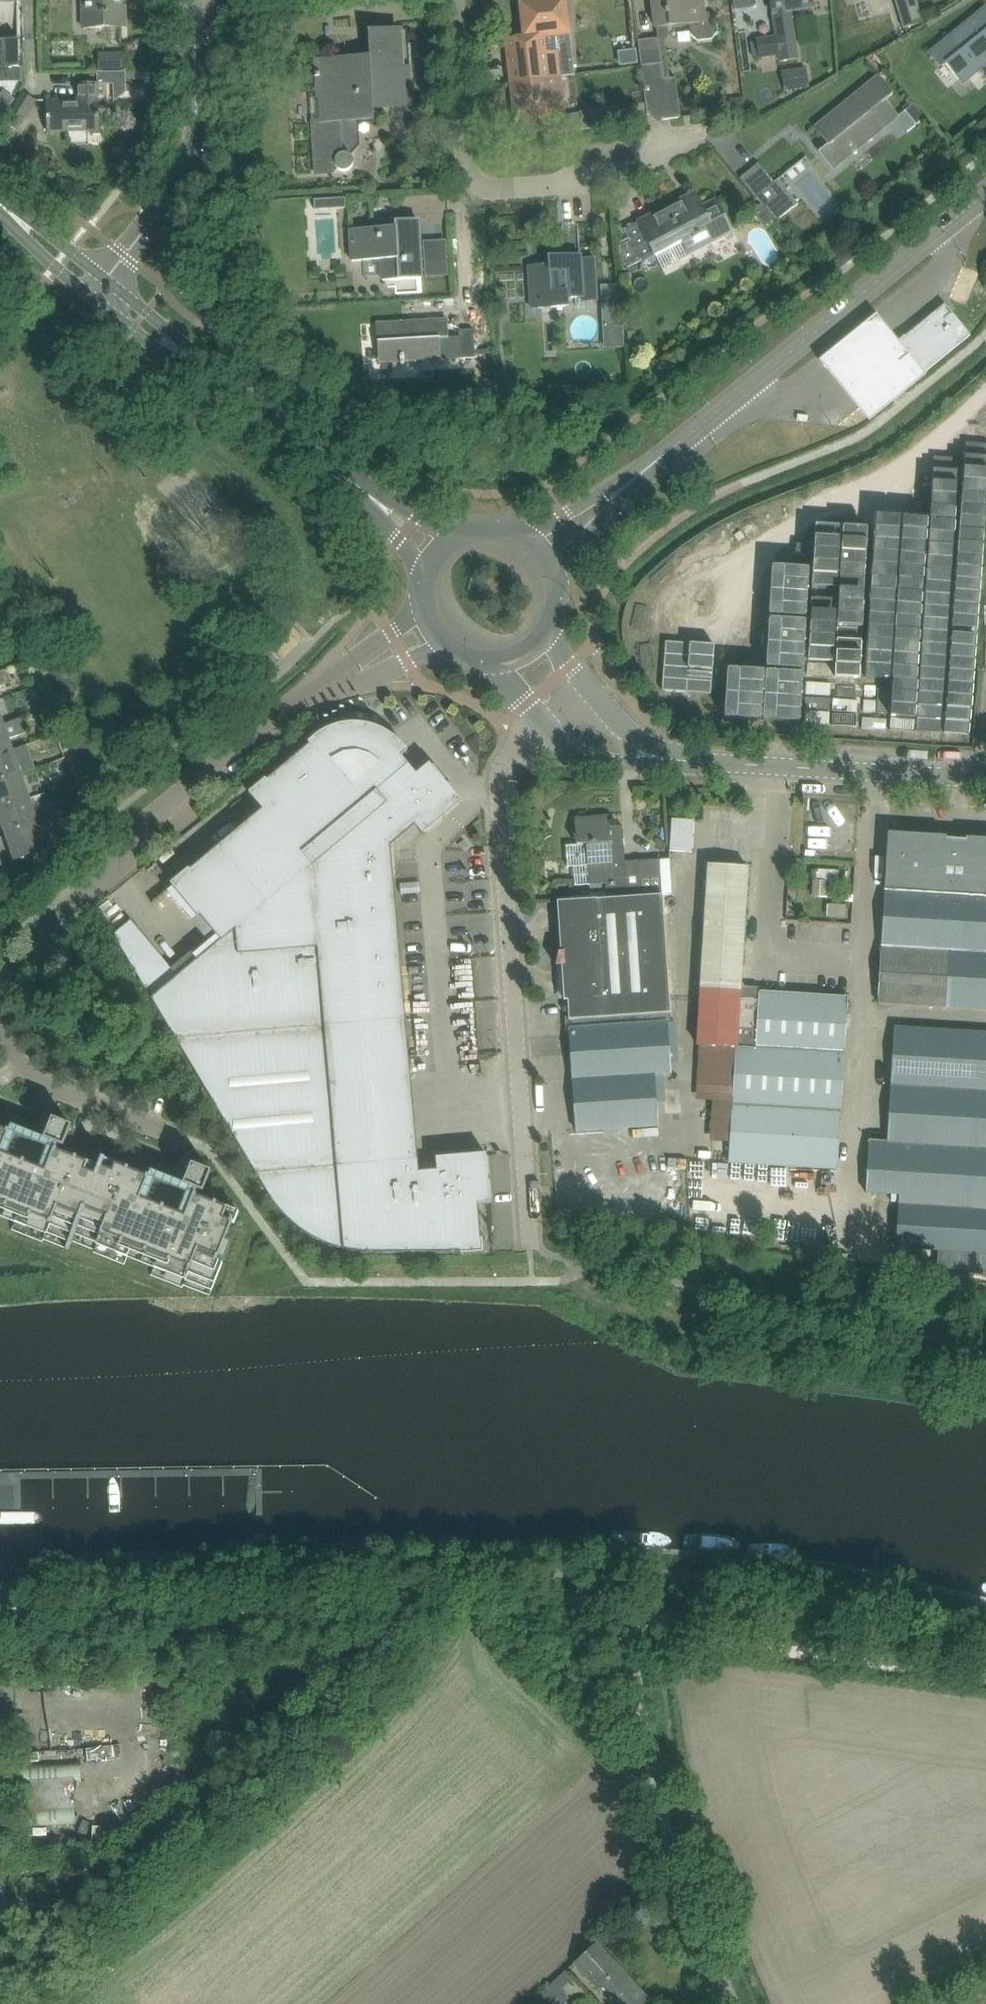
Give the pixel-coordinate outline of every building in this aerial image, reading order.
[(83,28),(126,27),(125,6),(121,6),(121,0),(82,0),(83,28)] [(505,40),(507,57),(547,52),(557,51),(560,76),(573,74),(568,34),(564,0),(525,0),(520,1),(524,37),(505,40)] [(666,27),(688,24),(689,34),(697,40),(710,38),(718,30),(716,19),(708,12),(702,13),(701,0),(653,0),(656,28),(666,27)] [(813,8),(812,0),(770,0),(776,37),(755,40),(758,58),(779,54),(780,62),(797,59),(790,12),(813,8)] [(902,29),(922,23),(915,0),(893,0),(902,29)] [(930,50),(941,65),(946,61),(963,82),(985,63),(985,8),(985,6),(930,50)] [(312,124),(315,173),(334,172),(337,168),(338,169),(342,171),(346,170),(349,168),(351,165),(352,162),(352,159),(350,156),(349,155),(358,145),(357,124),(376,123),(375,103),(411,101),(409,69),(402,69),(400,30),(368,32),(369,62),(354,63),(354,58),(316,61),(317,72),(315,72),(315,77),(317,77),(318,97),(311,97),(312,124)] [(657,38),(637,40),(640,66),(641,66),(644,95),(645,102),(646,115),(655,114),(663,120),(670,119),(671,119),(673,118),(680,118),(678,98),(675,76),(668,77),(664,78),(658,38),(657,38)] [(20,79),(19,43),(0,43),(0,80),(20,79)] [(547,52),(507,57),(510,82),(514,121),(548,117),(565,115),(565,113),(560,76),(557,51),(547,52)] [(634,51),(618,52),(620,64),(635,62),(634,51)] [(809,86),(806,68),(780,72),(785,98),(804,92),(803,87),(809,86)] [(876,75),(814,126),(828,143),(819,151),(834,169),(897,117),(885,102),(893,96),(876,75)] [(78,99),(46,100),(47,132),(99,131),(98,83),(78,83),(78,99)] [(15,99),(4,91),(0,95),(0,118),(15,99)] [(2,121),(15,130),(24,117),(25,118),(36,101),(21,92),(2,121)] [(742,96),(730,98),(731,110),(743,108),(742,96)] [(114,98),(115,118),(126,106),(126,98),(114,98)] [(645,102),(633,104),(634,116),(646,115),(645,102)] [(912,105),(904,111),(916,125),(924,119),(912,105)] [(610,108),(580,111),(582,129),(613,126),(610,108)] [(752,212),(765,229),(797,204),(777,179),(773,182),(758,163),(739,178),(761,205),(752,212)] [(637,221),(647,239),(655,255),(682,240),(689,254),(732,232),(715,200),(702,206),(694,192),(637,221)] [(345,197),(332,198),(332,208),(345,207),(345,197)] [(350,229),(352,261),(381,259),(382,280),(421,278),(417,219),(394,220),(395,227),(350,229)] [(629,241),(618,247),(620,270),(639,260),(629,241)] [(528,267),(531,308),(551,307),(567,306),(566,297),(582,296),(581,275),(580,255),(548,257),(548,265),(528,267)] [(447,274),(447,262),(424,264),(425,275),(447,274)] [(895,344),(920,375),(969,335),(944,304),(895,344)] [(920,375),(895,344),(871,315),(816,359),(866,420),(920,375)] [(446,319),(377,323),(379,363),(439,359),(460,358),(460,357),(459,336),(447,336),(446,319)] [(475,357),(473,329),(459,330),(459,336),(460,357),(475,357)] [(954,563),(980,565),(985,481),(985,463),(961,461),(954,563)] [(900,627),(975,629),(976,565),(901,564),(900,627)] [(946,652),(946,629),(906,629),(906,642),(923,642),(923,652),(946,652)] [(9,683),(4,670),(0,671),(0,687),(9,683)] [(11,750),(7,738),(25,732),(20,718),(2,724),(2,726),(0,726),(0,754),(11,750)] [(303,854),(408,765),(401,756),(407,751),(400,743),(398,740),(395,738),(391,735),(386,732),(383,730),(379,728),(373,726),(369,725),(366,724),(359,723),(355,723),(352,723),(349,723),(346,723),(341,724),(338,725),(335,725),(330,727),(328,728),(324,730),(321,731),(318,733),(316,735),(307,742),(309,744),(266,780),(265,778),(248,793),(262,809),(217,847),(222,853),(209,863),(204,858),(190,870),(188,868),(170,883),(198,916),(199,915),(220,941),(312,865),(303,854)] [(20,775),(11,750),(0,754),(0,782),(20,775)] [(417,1160),(393,880),(392,880),(389,845),(414,824),(422,834),(461,802),(429,763),(415,774),(408,765),(303,854),(312,865),(220,941),(178,976),(151,998),(256,1174),(417,1160)] [(28,799),(20,775),(0,782),(0,809),(28,799)] [(6,834),(37,824),(28,799),(0,809),(0,816),(6,834)] [(605,883),(606,898),(665,894),(671,894),(669,858),(625,861),(622,825),(609,826),(609,816),(574,819),(576,845),(565,845),(567,867),(573,867),(574,885),(605,883)] [(669,850),(691,852),(694,820),(672,818),(669,850)] [(37,824),(6,834),(15,860),(54,846),(46,821),(37,824)] [(883,890),(985,896),(985,838),(965,837),(965,839),(945,838),(946,836),(887,832),(883,890)] [(699,1045),(736,1047),(738,1013),(740,991),(748,867),(707,864),(696,1044),(699,1045)] [(810,870),(810,878),(814,878),(828,879),(827,892),(838,892),(838,879),(837,879),(838,869),(815,868),(815,870),(810,870)] [(883,890),(876,1002),(985,1009),(985,896),(883,890)] [(674,1022),(665,894),(606,898),(560,901),(557,901),(558,919),(560,952),(558,952),(556,961),(555,966),(561,965),(563,1000),(567,1000),(576,1131),(657,1125),(654,1074),(670,1073),(666,1022),(674,1022)] [(453,997),(471,997),(470,966),(452,967),(453,997)] [(740,991),(738,1013),(736,1047),(731,1125),(730,1145),(728,1145),(727,1163),(837,1169),(842,1082),(846,1017),(847,997),(759,992),(740,991)] [(474,1007),(458,1007),(458,1052),(473,1053),(474,1007)] [(894,1026),(887,1141),(869,1140),(865,1193),(897,1195),(897,1203),(898,1203),(985,1209),(985,1031),(894,1026)] [(731,1125),(736,1047),(699,1045),(696,1099),(711,1100),(710,1124),(731,1125)] [(232,1221),(235,1213),(215,1205),(216,1203),(213,1202),(213,1204),(195,1197),(196,1195),(195,1195),(197,1190),(202,1192),(210,1172),(191,1164),(183,1183),(150,1170),(148,1176),(146,1175),(145,1177),(127,1170),(128,1168),(126,1167),(125,1169),(104,1161),(104,1159),(101,1157),(97,1168),(76,1159),(77,1157),(74,1156),(73,1158),(55,1151),(56,1149),(58,1145),(63,1147),(71,1126),(51,1119),(43,1138),(10,1125),(8,1130),(6,1130),(6,1132),(0,1129),(0,1211),(1,1212),(1,1214),(3,1215),(4,1213),(25,1221),(24,1223),(27,1224),(28,1222),(45,1229),(44,1231),(47,1232),(48,1230),(69,1238),(65,1249),(68,1250),(76,1231),(97,1240),(96,1242),(99,1243),(100,1241),(117,1248),(116,1250),(119,1251),(119,1249),(141,1257),(140,1259),(143,1260),(143,1258),(164,1267),(164,1268),(166,1269),(167,1268),(184,1274),(184,1276),(186,1277),(187,1275),(207,1283),(232,1221)] [(477,1204),(490,1203),(485,1153),(435,1157),(436,1170),(418,1171),(417,1160),(256,1174),(267,1193),(273,1202),(279,1210),(286,1217),(293,1224),(301,1230),(312,1237),(323,1242),(333,1246),(344,1249),(354,1251),(364,1252),(372,1253),(460,1252),(460,1254),(483,1252),(481,1238),(480,1239),(477,1204)] [(895,1247),(937,1250),(936,1267),(985,1276),(985,1209),(898,1203),(895,1247)] [(14,1485),(0,1485),(0,1510),(14,1510),(14,1485)] [(26,1824),(74,1823),(73,1784),(79,1784),(78,1764),(24,1765),(26,1824)] [(12,1926),(0,1928),(0,1940),(13,1938),(12,1926)] [(612,2003),(641,2003),(647,1998),(595,1942),(573,1962),(612,2003)] [(561,2001),(545,1986),(526,2003),(558,2003),(561,2001)]
